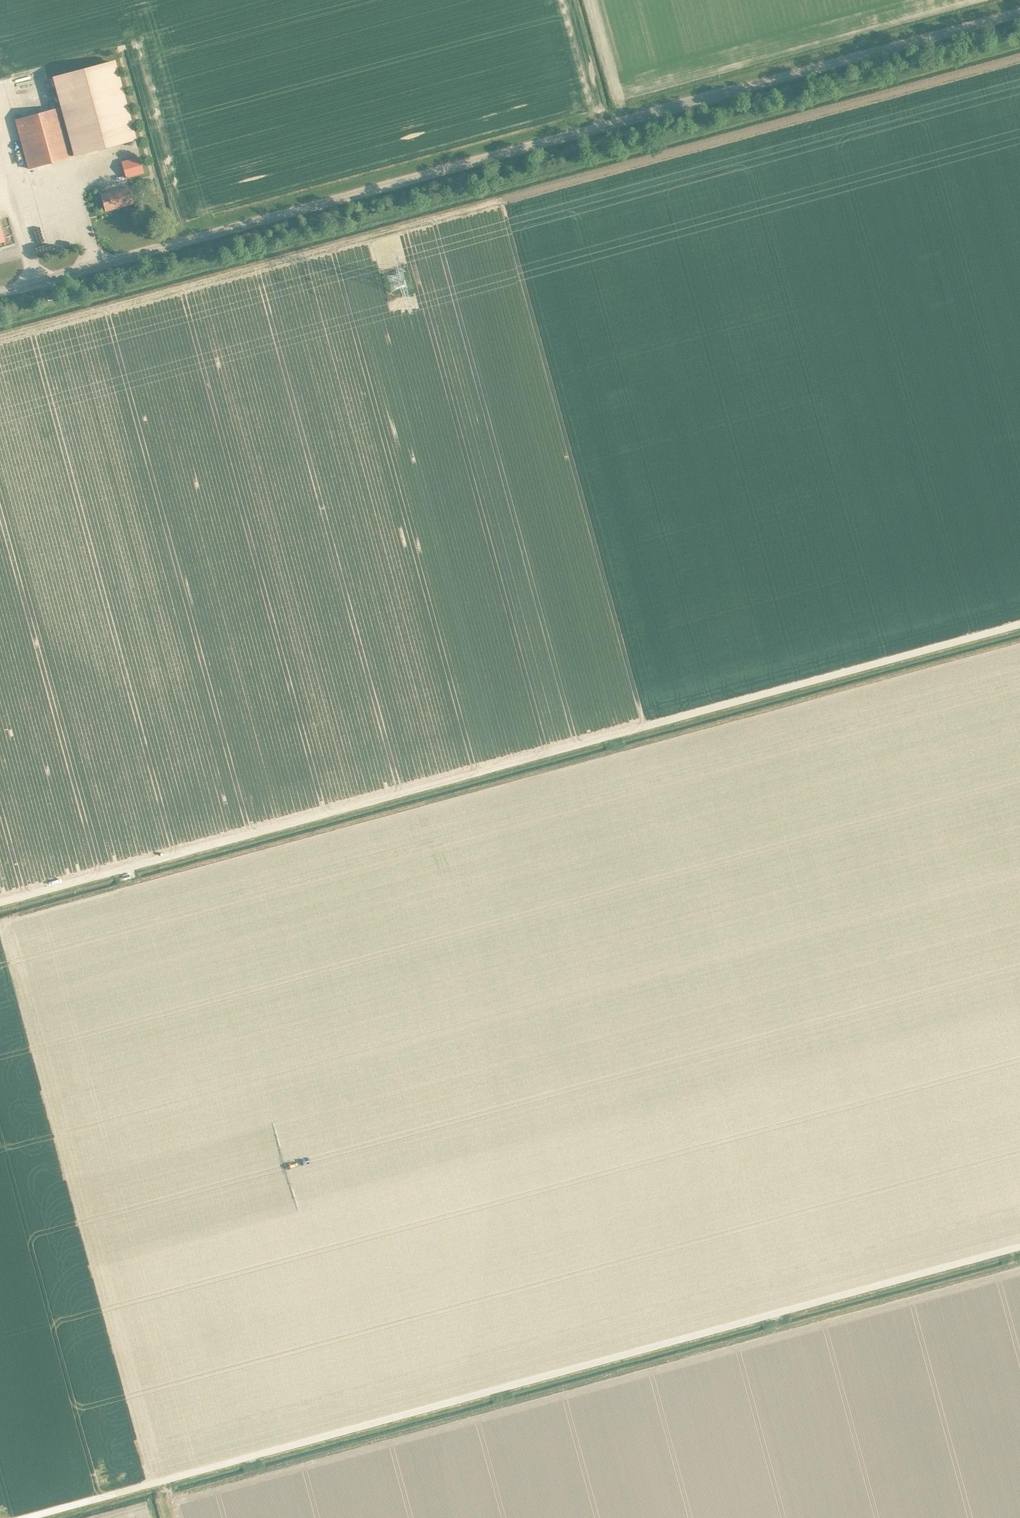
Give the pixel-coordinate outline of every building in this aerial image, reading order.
[(58,106),(71,155),(130,139),(109,62),(42,80),(45,88),(53,86),(58,106)] [(16,102),(26,98),(21,86),(12,90),(14,97),(16,102)] [(58,106),(30,114),(13,119),(26,167),(71,155),(58,106)] [(117,147),(121,152),(129,145),(125,140),(117,147)] [(133,158),(120,162),(124,175),(137,171),(133,158)] [(103,209),(131,202),(127,186),(99,193),(103,209)] [(11,234),(6,215),(0,216),(0,237),(11,234)]
